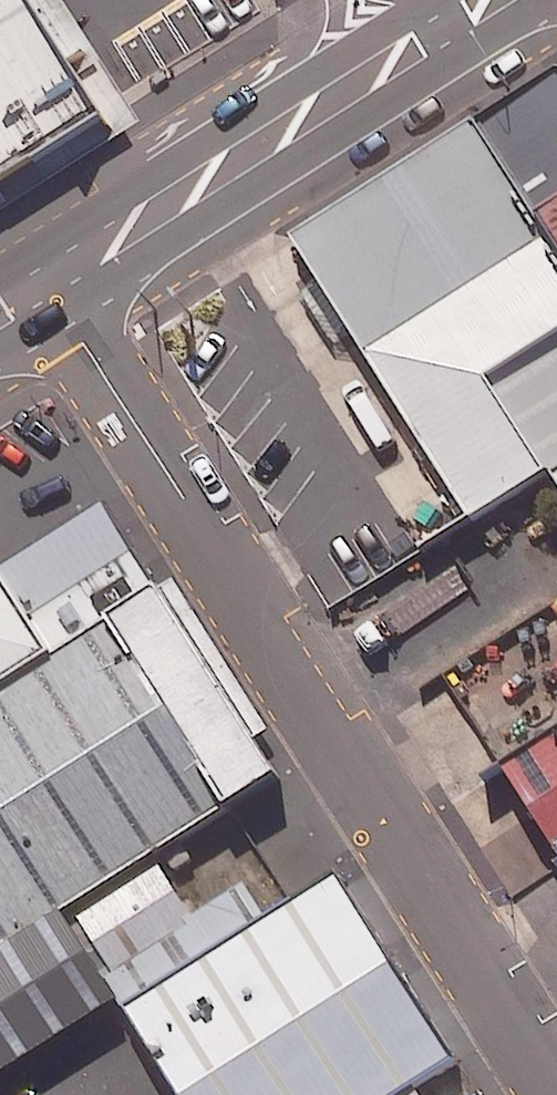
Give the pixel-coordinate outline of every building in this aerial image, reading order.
[(549,461),(556,456),(556,61),(290,227),(464,514),(549,461)] [(21,149),(0,117),(0,162),(21,149)] [(549,461),(556,474),(556,456),(549,461)] [(94,503),(0,562),(0,681),(150,585),(94,503)] [(157,863),(280,785),(150,585),(0,681),(0,963),(67,920),(157,863)] [(508,777),(532,815),(502,834),(533,883),(556,867),(556,747),(508,777)] [(67,920),(123,1008),(128,1005),(136,1017),(301,914),(274,872),(194,922),(157,863),(67,920)] [(418,1093),(456,1069),(342,887),(301,914),(136,1017),(185,1094),(415,1094),(418,1093)] [(67,920),(0,963),(0,1085),(123,1008),(67,920)]
